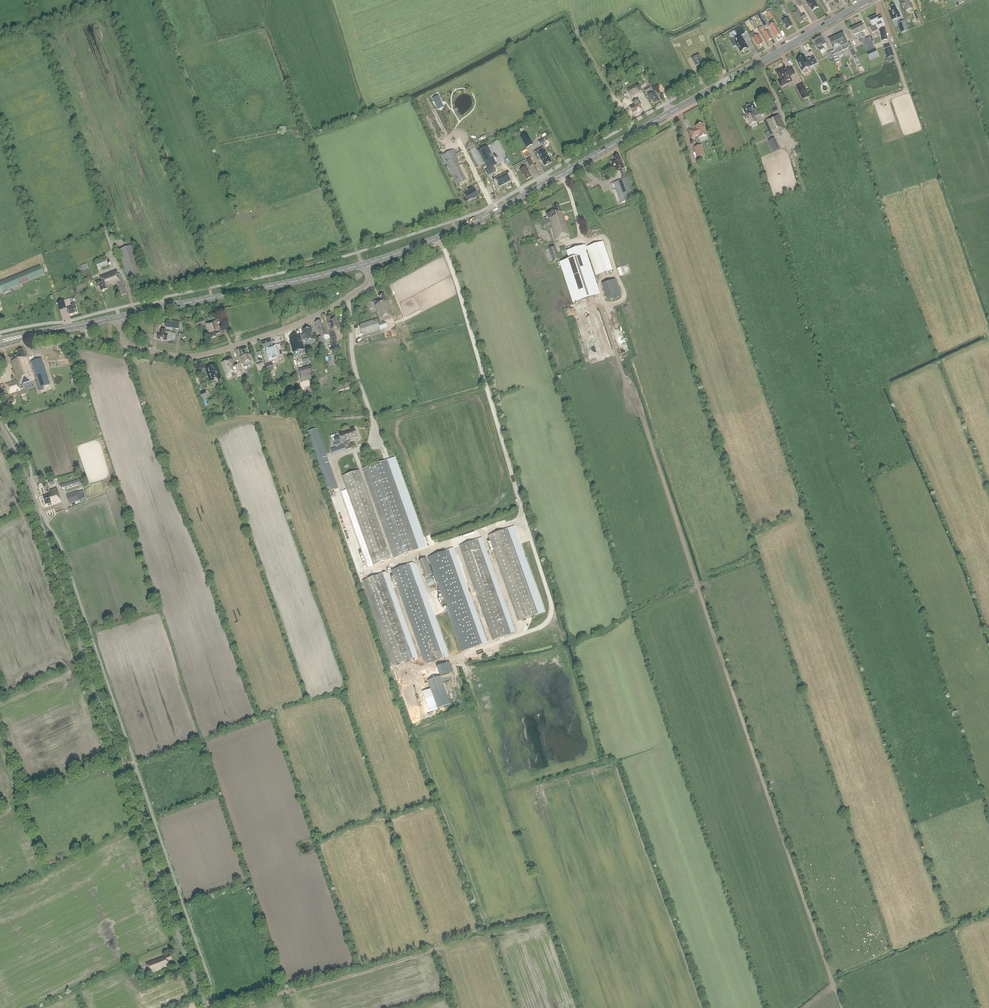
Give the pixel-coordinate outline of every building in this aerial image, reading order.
[(810,8),(812,11),(818,8),(816,4),(817,4),(815,0),(806,0),(805,1),(809,8),(810,8)] [(912,4),(910,4),(909,0),(903,0),(904,2),(901,3),(902,8),(904,7),(906,11),(913,8),(912,4)] [(784,10),(787,15),(790,14),(784,4),(780,6),(783,11),(784,10)] [(890,12),(889,12),(892,20),(893,20),(901,17),(899,11),(898,12),(897,9),(897,10),(895,5),(890,7),(891,11),(890,12)] [(806,17),(804,14),(802,15),(798,9),(792,13),(796,19),(797,18),(800,23),(804,21),(803,19),(806,17)] [(787,30),(793,26),(789,19),(788,19),(786,16),(783,17),(785,21),(782,22),(787,30)] [(870,19),(869,20),(872,26),(870,27),(869,27),(872,33),(878,30),(877,28),(885,25),(881,17),(877,18),(876,16),(873,18),(872,17),(869,18),(870,19)] [(768,24),(771,30),(772,30),(775,37),(781,34),(779,31),(779,30),(775,23),(774,21),(768,24)] [(905,21),(900,23),(902,31),(908,29),(905,21)] [(866,30),(862,24),(856,27),(862,38),(865,36),(863,34),(862,34),(861,32),(866,30)] [(765,38),(766,38),(768,42),(772,39),(770,36),(771,35),(768,31),(767,32),(765,28),(764,28),(763,26),(760,28),(761,30),(763,34),(765,38)] [(859,39),(862,38),(856,27),(850,30),(853,36),(857,34),(858,36),(857,37),(859,39)] [(740,51),(740,52),(744,50),(745,51),(749,48),(748,48),(742,37),(742,38),(741,36),(745,33),(742,28),(735,31),(738,37),(730,41),(734,47),(737,45),(740,51)] [(887,40),(885,29),(879,30),(882,41),(887,40)] [(752,39),(753,38),(756,44),(757,43),(759,47),(763,44),(762,42),(763,42),(759,35),(756,36),(754,32),(749,34),(752,39)] [(817,50),(819,49),(820,51),(824,49),(822,46),(826,44),(821,35),(812,40),(815,45),(815,46),(815,47),(816,47),(817,50)] [(840,36),(839,35),(836,36),(842,51),(849,48),(847,44),(843,35),(840,36)] [(836,54),(842,51),(836,36),(835,36),(836,36),(832,38),(833,39),(830,41),(834,50),(836,54)] [(870,37),(861,41),(866,52),(867,52),(870,60),(878,56),(875,49),(870,37)] [(885,51),(884,51),(887,59),(894,56),(892,49),(891,49),(890,47),(891,47),(889,44),(883,46),(884,49),(885,49),(885,51)] [(691,58),(696,66),(703,62),(699,54),(691,58)] [(797,60),(799,65),(800,68),(802,71),(810,67),(817,63),(814,57),(808,59),(808,60),(806,59),(805,56),(797,60)] [(783,85),(791,81),(789,76),(794,73),(792,68),(786,71),(785,68),(777,72),(781,80),(780,81),(780,82),(779,83),(780,84),(780,85),(781,85),(782,85),(783,85)] [(631,96),(640,91),(636,84),(627,89),(631,96)] [(801,94),(806,92),(802,84),(797,87),(801,94)] [(654,104),(659,101),(652,89),(651,90),(649,86),(644,90),(646,93),(648,96),(651,101),(652,100),(654,104)] [(443,107),(439,99),(434,101),(438,109),(443,107)] [(634,105),(630,108),(633,113),(637,111),(640,110),(639,109),(641,108),(639,105),(641,104),(638,99),(632,102),(634,105)] [(776,101),(770,104),(774,113),(780,110),(776,101)] [(749,116),(745,118),(749,126),(757,122),(755,116),(759,114),(757,110),(756,110),(753,104),(743,109),(746,115),(748,114),(749,116)] [(772,135),(781,131),(780,131),(785,129),(778,114),(766,120),(772,135)] [(703,124),(695,126),(696,129),(689,131),(692,138),(698,136),(699,138),(706,135),(703,124)] [(533,144),(527,133),(520,137),(526,148),(533,144)] [(698,158),(704,156),(701,145),(694,147),(698,158)] [(478,166),(484,163),(476,147),(470,150),(478,166)] [(548,164),(551,162),(543,147),(535,151),(537,155),(538,155),(544,166),(545,165),(546,165),(547,165),(548,164)] [(487,166),(495,162),(493,158),(490,153),(488,149),(480,153),(487,166)] [(453,150),(442,155),(457,184),(466,179),(457,162),(459,161),(453,150)] [(613,157),(615,160),(611,162),(615,172),(624,168),(620,158),(619,155),(613,157)] [(508,171),(494,178),(499,187),(501,185),(507,183),(510,182),(507,176),(515,173),(510,164),(505,167),(508,171)] [(493,166),(485,171),(488,176),(496,172),(493,166)] [(526,167),(520,170),(523,175),(524,175),(526,180),(531,177),(528,171),(529,171),(526,167)] [(613,183),(621,203),(635,197),(628,177),(613,183)] [(474,189),(472,186),(468,189),(469,191),(464,194),(468,201),(473,198),(474,198),(478,196),(474,189)] [(550,223),(556,240),(570,236),(562,211),(561,212),(559,205),(554,207),(555,210),(546,213),(547,217),(543,218),(545,224),(550,223)] [(586,245),(567,251),(570,259),(560,262),(574,303),(599,295),(584,250),(587,249),(596,275),(612,270),(603,241),(584,248),(583,246),(586,245)] [(128,279),(144,273),(133,245),(118,250),(128,279)] [(548,249),(553,263),(560,260),(555,246),(548,249)] [(95,263),(98,269),(108,265),(106,259),(95,263)] [(44,275),(41,265),(0,282),(0,287),(2,292),(44,275)] [(84,272),(88,284),(94,281),(89,270),(84,272)] [(101,291),(109,288),(108,287),(116,284),(120,296),(127,294),(123,284),(124,283),(122,278),(120,278),(116,270),(100,277),(101,280),(96,282),(97,287),(99,286),(101,291)] [(607,299),(621,296),(617,279),(603,282),(607,299)] [(362,335),(380,329),(379,326),(385,324),(384,320),(393,317),(387,300),(386,301),(384,294),(379,296),(380,300),(373,302),(372,303),(373,305),(378,318),(359,325),(362,335)] [(77,296),(64,299),(66,305),(78,302),(77,296)] [(68,309),(69,315),(78,313),(76,307),(75,304),(71,305),(72,308),(68,309)] [(337,339),(334,331),(340,329),(335,316),(331,318),(330,316),(326,317),(328,323),(327,323),(331,332),(329,332),(332,340),(333,345),(337,344),(336,339),(337,339)] [(206,324),(204,318),(196,321),(198,327),(206,324)] [(183,330),(181,322),(179,322),(167,320),(166,325),(178,327),(177,329),(183,330)] [(321,336),(323,335),(324,336),(328,335),(324,325),(323,325),(321,320),(315,323),(317,328),(319,333),(320,333),(321,336)] [(215,335),(220,333),(218,329),(219,329),(216,321),(206,324),(209,333),(210,333),(212,338),(216,337),(215,335)] [(166,331),(166,330),(160,329),(161,325),(155,325),(154,334),(158,335),(158,340),(167,341),(167,340),(169,340),(170,339),(171,333),(171,332),(166,331)] [(294,356),(305,354),(304,349),(305,349),(303,341),(306,341),(313,339),(311,328),(303,330),(304,334),(289,338),(293,352),(294,356)] [(268,360),(280,357),(276,345),(272,346),(271,340),(262,343),(264,349),(265,348),(268,360)] [(240,357),(242,364),(252,361),(250,354),(248,354),(246,348),(239,350),(241,356),(240,357)] [(19,386),(21,385),(21,383),(34,379),(30,365),(32,364),(40,387),(50,384),(42,358),(31,361),(31,362),(29,363),(27,356),(25,356),(23,349),(17,351),(19,354),(10,357),(17,380),(6,384),(9,394),(21,390),(19,386)] [(232,359),(223,363),(227,377),(232,375),(232,374),(236,373),(237,376),(242,374),(238,364),(234,365),(232,359)] [(256,364),(259,374),(265,372),(265,371),(266,371),(264,362),(262,363),(262,362),(256,364)] [(266,364),(268,373),(275,371),(273,362),(266,364)] [(210,382),(221,378),(216,363),(205,367),(210,382)] [(314,374),(311,365),(299,369),(301,377),(314,374)] [(328,488),(329,491),(357,571),(370,567),(342,487),(338,488),(317,428),(307,432),(327,488),(328,488)] [(357,436),(354,429),(348,431),(348,430),(339,433),(342,442),(343,441),(344,444),(331,449),(333,455),(352,448),(349,442),(353,440),(353,438),(357,436)] [(387,460),(363,469),(394,558),(418,550),(387,460)] [(391,559),(359,470),(342,476),(373,566),(391,559)] [(78,480),(64,485),(61,486),(62,491),(79,485),(78,480)] [(49,495),(43,497),(46,505),(51,503),(52,505),(61,501),(57,491),(48,494),(49,495)] [(83,491),(79,492),(78,491),(67,495),(70,504),(86,498),(83,491)] [(538,614),(508,529),(488,536),(519,621),(538,614)] [(511,634),(477,540),(460,546),(476,591),(472,593),(473,597),(477,595),(493,641),(511,634)] [(429,560),(445,602),(441,604),(442,608),(446,606),(462,651),(482,644),(448,550),(429,557),(429,558),(428,558),(429,560)] [(422,578),(432,574),(426,558),(420,560),(417,564),(422,578)] [(425,665),(443,658),(409,564),(392,571),(425,665)] [(363,582),(393,666),(413,659),(382,574),(363,582)] [(495,640),(479,646),(481,653),(498,647),(495,640)] [(437,667),(440,676),(453,672),(449,662),(437,667)] [(172,959),(170,955),(165,957),(164,956),(146,963),(150,973),(152,979),(159,976),(157,971),(168,966),(171,965),(169,960),(172,959)]
